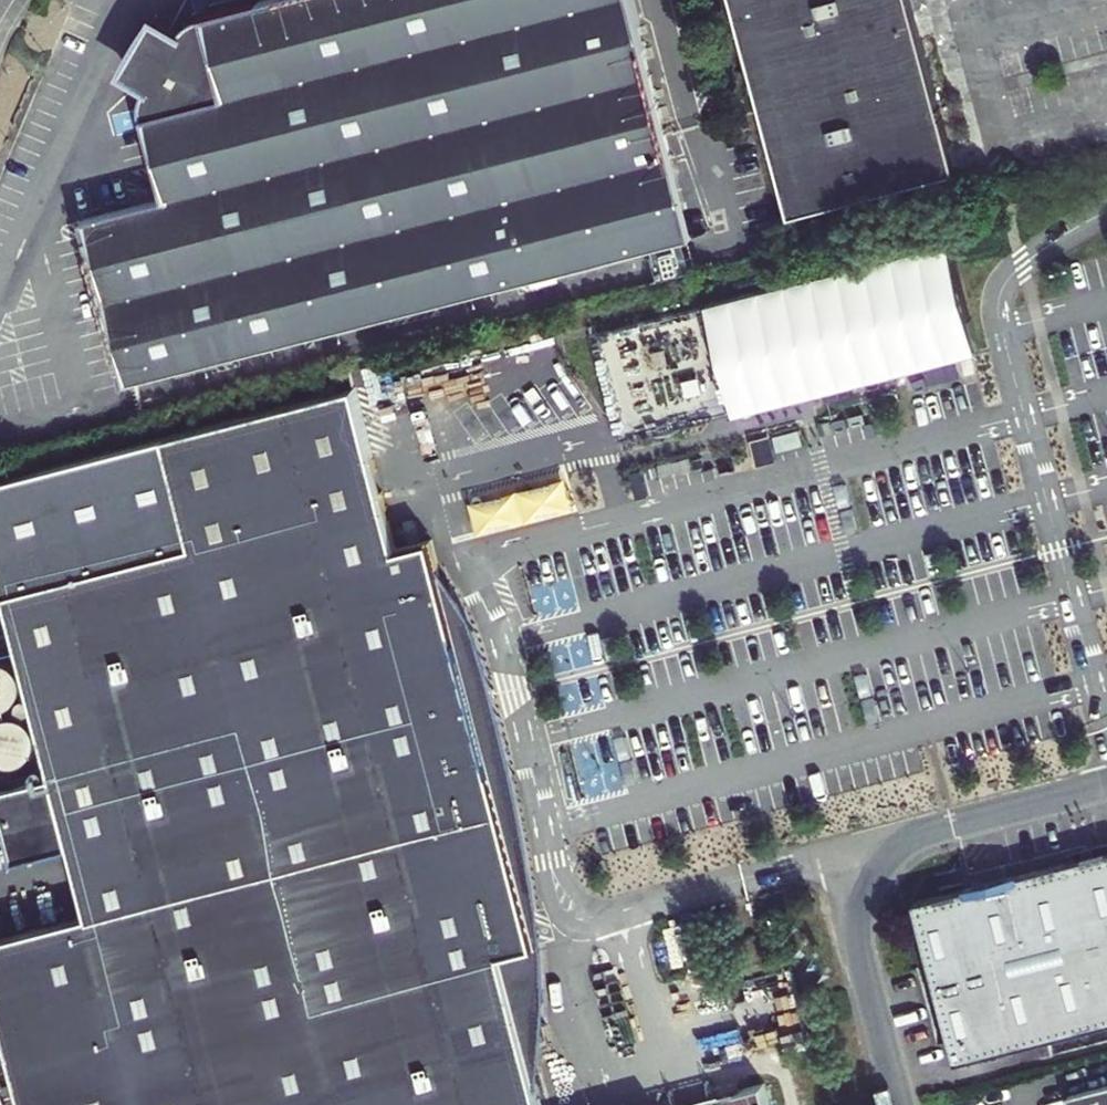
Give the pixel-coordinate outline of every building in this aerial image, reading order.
[(159,203),(80,225),(120,387),(636,252),(616,176),(671,162),(630,0),(279,0),(193,23),(186,26),(180,32),(172,44),(153,32),(125,80),(145,92),(139,103),(137,111),(138,119),(159,203)] [(900,0),(725,0),(758,126),(782,215),(950,170),(900,0)] [(616,176),(636,252),(690,237),(671,162),(616,176)] [(703,311),(729,415),(971,355),(946,251),(703,311)] [(354,392),(168,441),(195,549),(382,502),(354,392)] [(382,502),(195,549),(12,598),(96,920),(0,944),(0,991),(30,1104),(515,1104),(482,993),(517,982),(509,956),(506,957),(468,823),(506,811),(492,759),(456,767),(428,667),(461,656),(447,605),(408,613),(393,560),(396,559),(382,502)] [(431,549),(396,559),(393,560),(408,613),(447,605),(461,656),(428,667),(456,767),(492,759),(506,811),(468,823),(506,957),(509,956),(517,982),(482,993),(515,1104),(543,1104),(540,1094),(544,1070),(548,1040),(549,1013),(547,981),(541,912),(524,798),(496,695),(481,645),(465,614),(456,600),(440,583),(431,549)] [(925,892),(964,1049),(1106,1014),(1106,847),(925,892)] [(1063,1092),(1067,1104),(1106,1104),(1106,1080),(1063,1092)]
